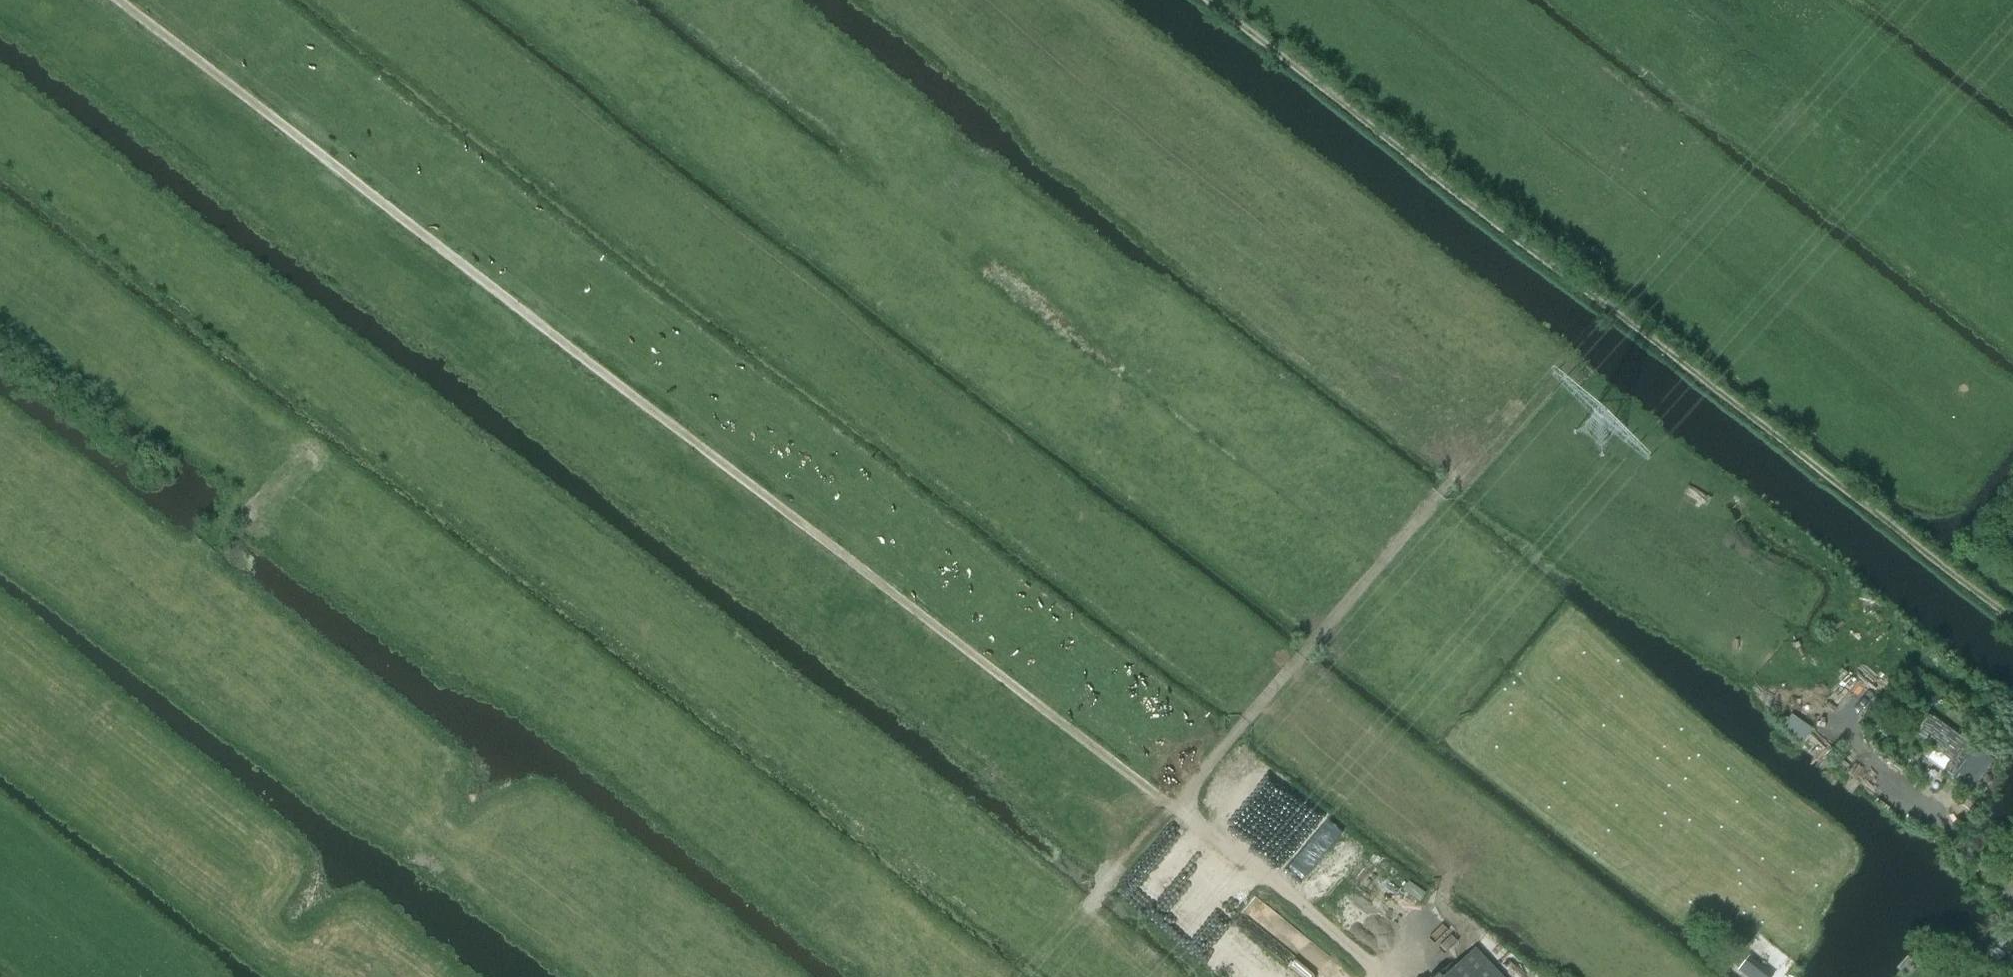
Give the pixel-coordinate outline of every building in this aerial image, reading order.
[(1944,772),(1953,778),(1976,745),(1929,712),(1914,733),(1952,759),(1944,772)] [(1476,948),(1445,976),(1503,976),(1476,948)]
